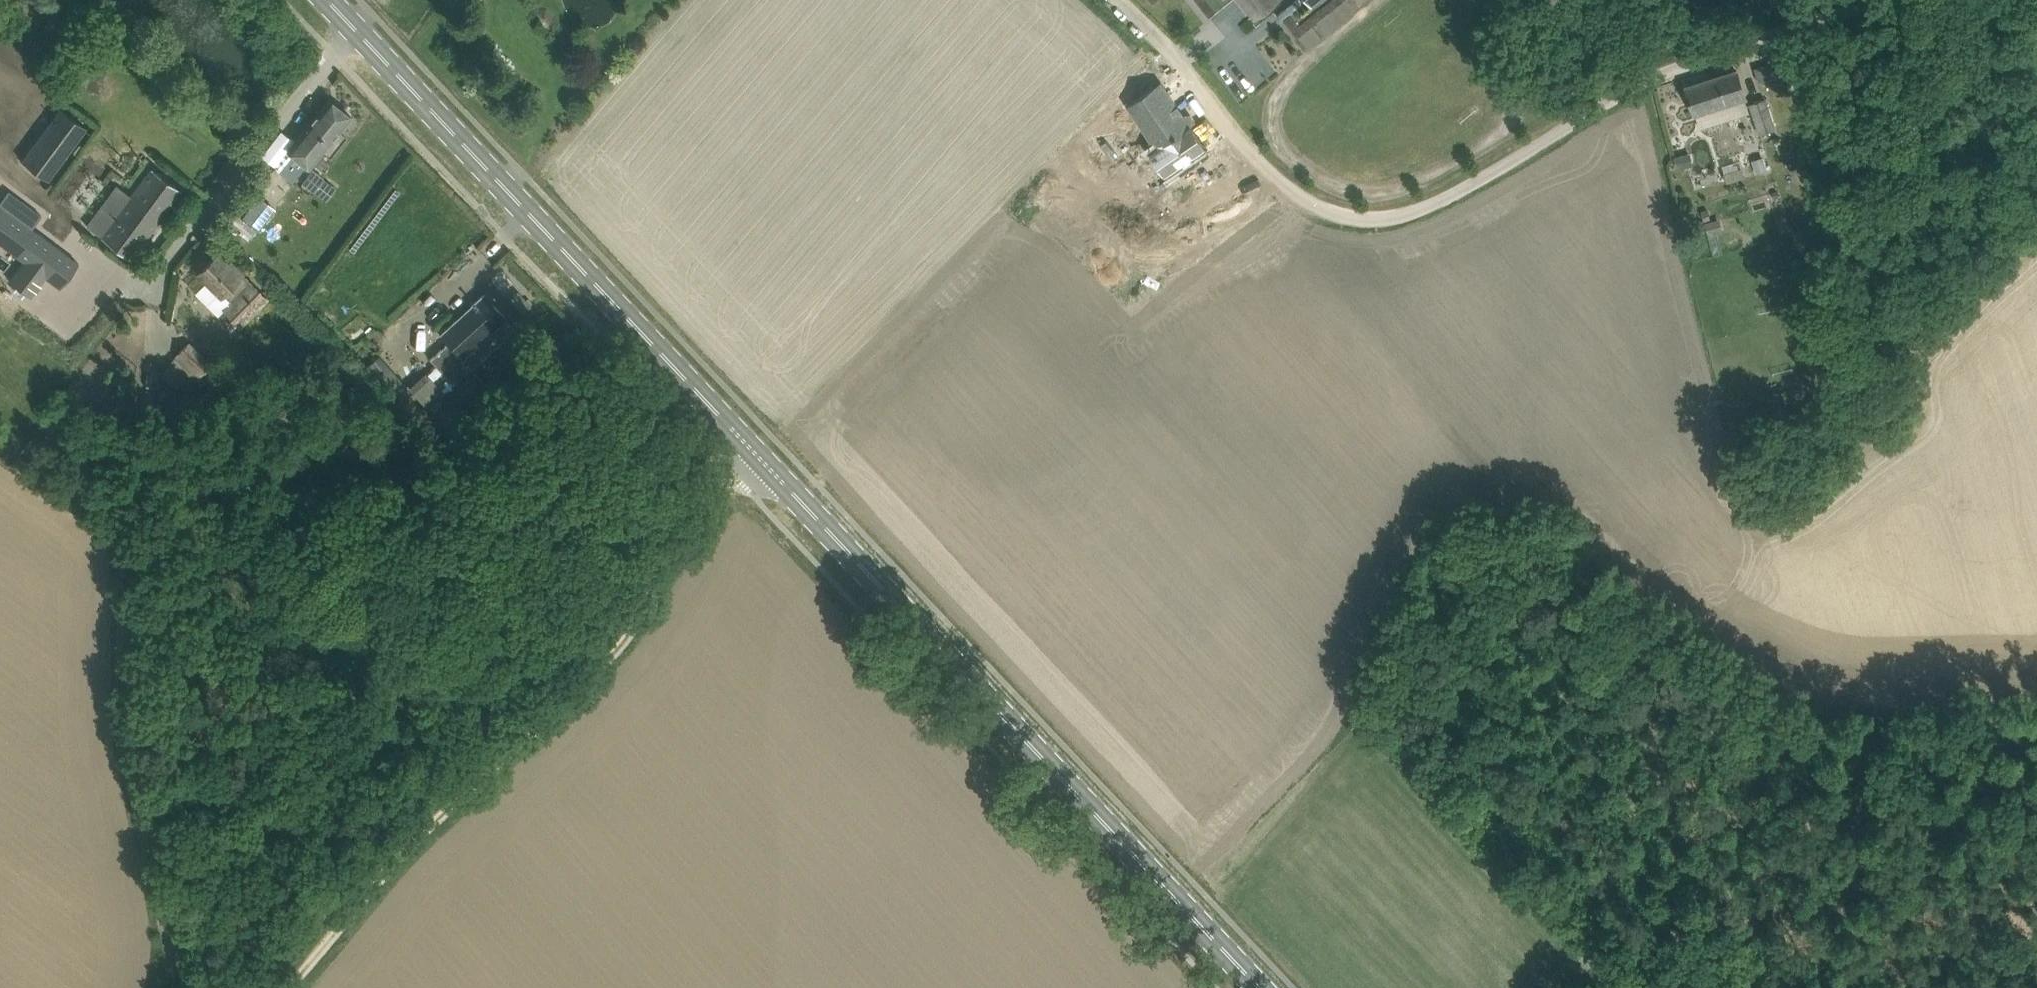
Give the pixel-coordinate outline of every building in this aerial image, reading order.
[(1254,13),(1270,0),(1243,0),(1254,13)] [(1337,2),(1340,0),(1317,0),(1314,2),(1321,12),(1336,2),(1337,2)] [(1760,82),(1773,77),(1768,63),(1755,68),(1760,82)] [(1687,86),(1697,115),(1747,98),(1738,70),(1687,86)] [(1152,151),(1169,175),(1208,148),(1192,125),(1162,82),(1129,104),(1158,147),(1152,151)] [(330,98),(288,150),(310,167),(352,115),(330,98)] [(1776,128),(1773,117),(1766,98),(1751,103),(1761,134),(1776,128)] [(50,178),(88,125),(62,107),(24,159),(50,178)] [(1675,156),(1678,169),(1695,165),(1692,152),(1675,156)] [(1769,169),(1764,156),(1753,160),(1757,173),(1769,169)] [(1723,166),(1729,181),(1746,175),(1740,160),(1723,166)] [(183,189),(152,166),(131,195),(118,185),(88,226),(131,258),(183,189)] [(312,191),(313,190),(323,178),(324,176),(314,168),(302,183),(312,191)] [(79,269),(32,234),(41,222),(21,206),(0,234),(0,249),(24,267),(10,286),(31,302),(46,283),(60,294),(79,269)] [(1711,220),(1710,212),(1709,209),(1702,211),(1704,221),(1711,220)] [(257,231),(239,214),(231,222),(250,239),(257,231)] [(1723,230),(1720,218),(1706,221),(1708,233),(1723,230)] [(239,324),(267,297),(231,260),(228,263),(217,252),(209,260),(205,260),(199,266),(199,270),(198,272),(207,281),(196,292),(219,315),(224,309),(239,324)] [(428,374),(442,388),(446,392),(473,367),(463,356),(506,317),(485,293),(442,333),(449,342),(440,350),(447,356),(428,374)] [(213,361),(191,341),(176,356),(198,376),(213,361)] [(366,365),(401,402),(414,391),(379,353),(366,365)] [(202,389),(193,380),(184,389),(193,398),(202,389)] [(358,394),(349,402),(357,411),(366,403),(358,394)] [(40,444),(31,438),(22,451),(31,458),(40,444)]
